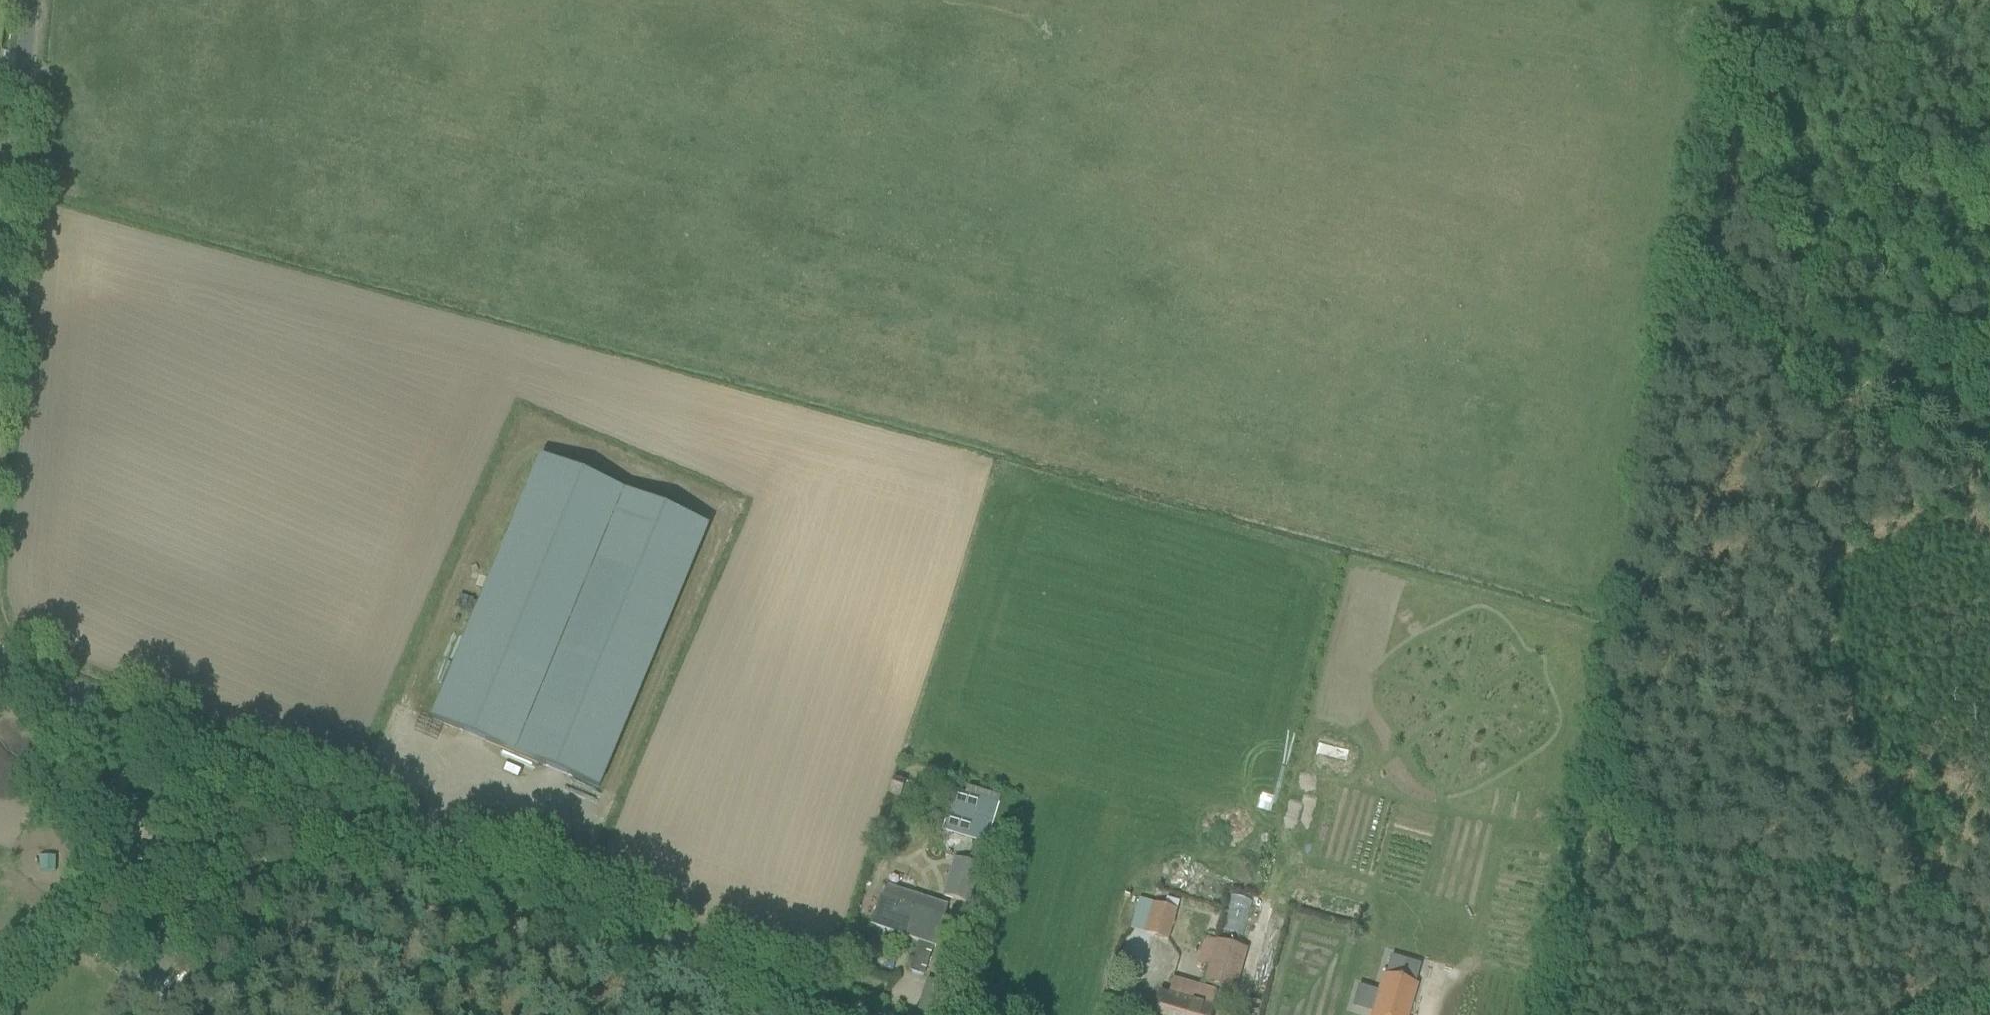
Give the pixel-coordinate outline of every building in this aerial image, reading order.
[(539,459),(431,719),(598,789),(707,528),(539,459)] [(967,903),(998,803),(954,790),(941,831),(974,842),(968,862),(955,858),(944,896),(967,903)] [(885,885),(879,903),(873,922),(921,938),(909,972),(922,976),(934,943),(942,921),(947,906),(885,885)] [(173,904),(179,894),(170,888),(163,897),(173,904)] [(1249,933),(1253,896),(1229,893),(1224,931),(1249,933)] [(1144,934),(1168,940),(1176,911),(1153,904),(1144,934)] [(1235,992),(1247,950),(1204,938),(1196,965),(1208,968),(1203,983),(1235,992)] [(1155,1006),(1153,1014),(1210,1014),(1216,992),(1172,980),(1167,997),(1158,995),(1155,1006)] [(1334,1014),(1370,1014),(1376,994),(1343,984),(1334,1014)]
